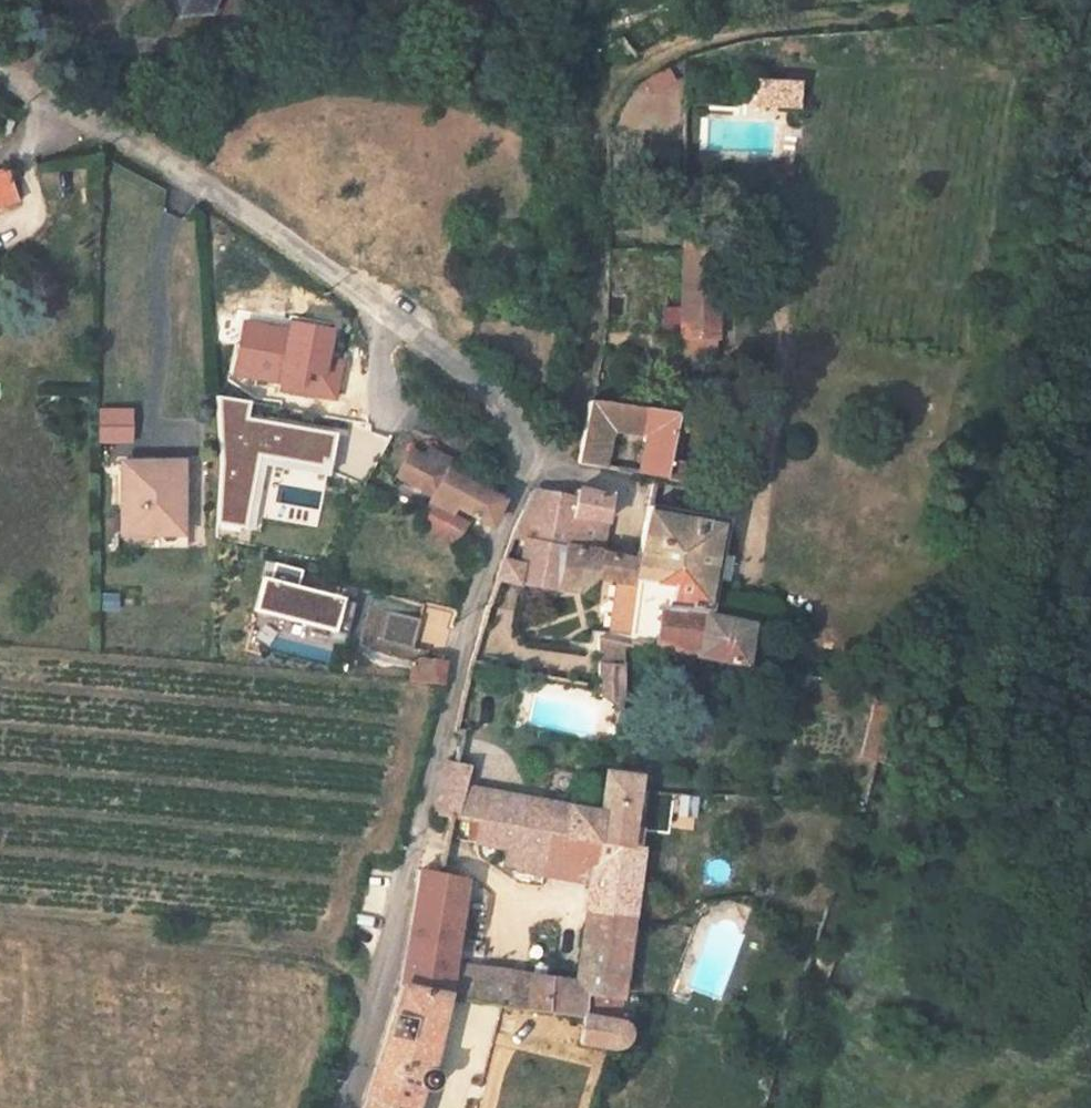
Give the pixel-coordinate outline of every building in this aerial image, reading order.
[(177,12),(200,22),(225,4),(224,0),(165,0),(177,12)] [(669,87),(699,74),(693,58),(664,70),(669,87)] [(794,107),(794,78),(749,78),(749,107),(794,107)] [(24,202),(13,171),(0,176),(0,212),(24,202)] [(718,346),(728,237),(690,235),(688,252),(674,416),(688,418),(689,400),(697,401),(703,346),(718,346)] [(336,401),(343,364),(329,361),(334,330),(294,323),(293,330),(246,321),(236,376),(283,384),(281,391),(336,401)] [(331,470),(338,433),(247,417),(249,402),(219,397),(223,462),(220,523),(246,527),(259,457),(331,470)] [(667,482),(673,427),(673,418),(589,407),(579,459),(581,464),(584,466),(621,473),(627,446),(639,447),(634,476),(651,479),(667,482)] [(132,442),(133,410),(102,409),(101,441),(132,442)] [(675,482),(681,428),(673,427),(667,482),(675,482)] [(432,500),(444,473),(449,461),(425,451),(421,460),(405,455),(393,483),(432,500)] [(190,539),(188,463),(124,463),(125,540),(190,539)] [(504,500),(444,473),(432,500),(419,531),(446,543),(451,528),(443,521),(448,509),(492,528),(504,500)] [(604,531),(609,500),(576,496),(575,504),(571,525),(604,531)] [(600,556),(604,531),(571,525),(575,504),(534,498),(522,520),(553,525),(548,546),(600,556)] [(707,622),(713,587),(717,560),(723,523),(646,510),(638,564),(630,651),(643,654),(746,672),(752,630),(707,622)] [(548,546),(553,525),(522,520),(505,550),(522,552),(518,571),(500,568),(494,587),(537,594),(548,546)] [(630,651),(638,564),(600,556),(548,546),(537,594),(494,587),(471,665),(474,666),(511,676),(520,644),(567,655),(571,641),(573,616),(565,614),(568,597),(578,598),(581,583),(612,587),(605,622),(601,646),(630,651)] [(736,589),(740,564),(717,560),(713,587),(736,589)] [(346,598),(299,586),(303,570),(277,564),(273,580),(265,578),(257,610),(338,631),(346,598)] [(601,646),(605,622),(573,616),(571,641),(601,646)] [(636,704),(643,654),(630,651),(601,646),(598,698),(599,701),(636,704)] [(440,684),(442,663),(422,660),(419,680),(440,684)] [(628,835),(629,815),(635,784),(602,778),(597,814),(463,792),(468,769),(446,766),(435,820),(437,820),(476,827),(639,854),(642,837),(628,835)] [(613,1030),(639,854),(476,827),(473,849),(505,855),(503,873),(590,886),(576,989),(554,986),(547,1019),(580,1024),(613,1030)] [(452,967),(465,889),(440,885),(421,882),(404,988),(446,996),(445,1001),(505,1011),(510,977),(452,967)] [(547,1019),(554,986),(528,981),(522,1014),(547,1019)] [(445,1001),(446,996),(404,988),(375,1107),(420,1107),(422,1099),(423,1095),(427,1096),(431,1094),(434,1092),(435,1089),(434,1085),(431,1081),(427,1077),(445,1001)] [(624,1050),(625,1043),(624,1039),(623,1035),(620,1033),(613,1030),(580,1024),(576,1051),(603,1057),(615,1059),(620,1055),(622,1052),(624,1050)]
